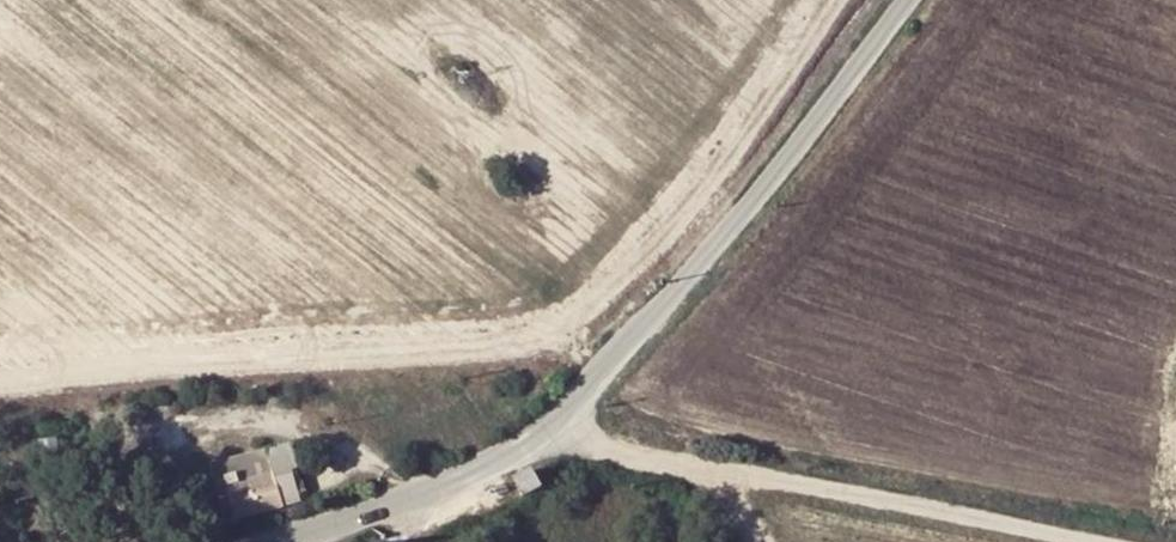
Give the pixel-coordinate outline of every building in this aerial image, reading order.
[(259,456),(203,471),(210,495),(221,492),(227,514),(230,525),(294,508),(291,497),(285,475),(291,474),(284,449),(259,456)] [(297,495),(291,474),(285,475),(291,497),(297,495)] [(522,512),(539,502),(529,485),(511,496),(522,512)] [(221,492),(210,495),(216,517),(227,514),(221,492)]
